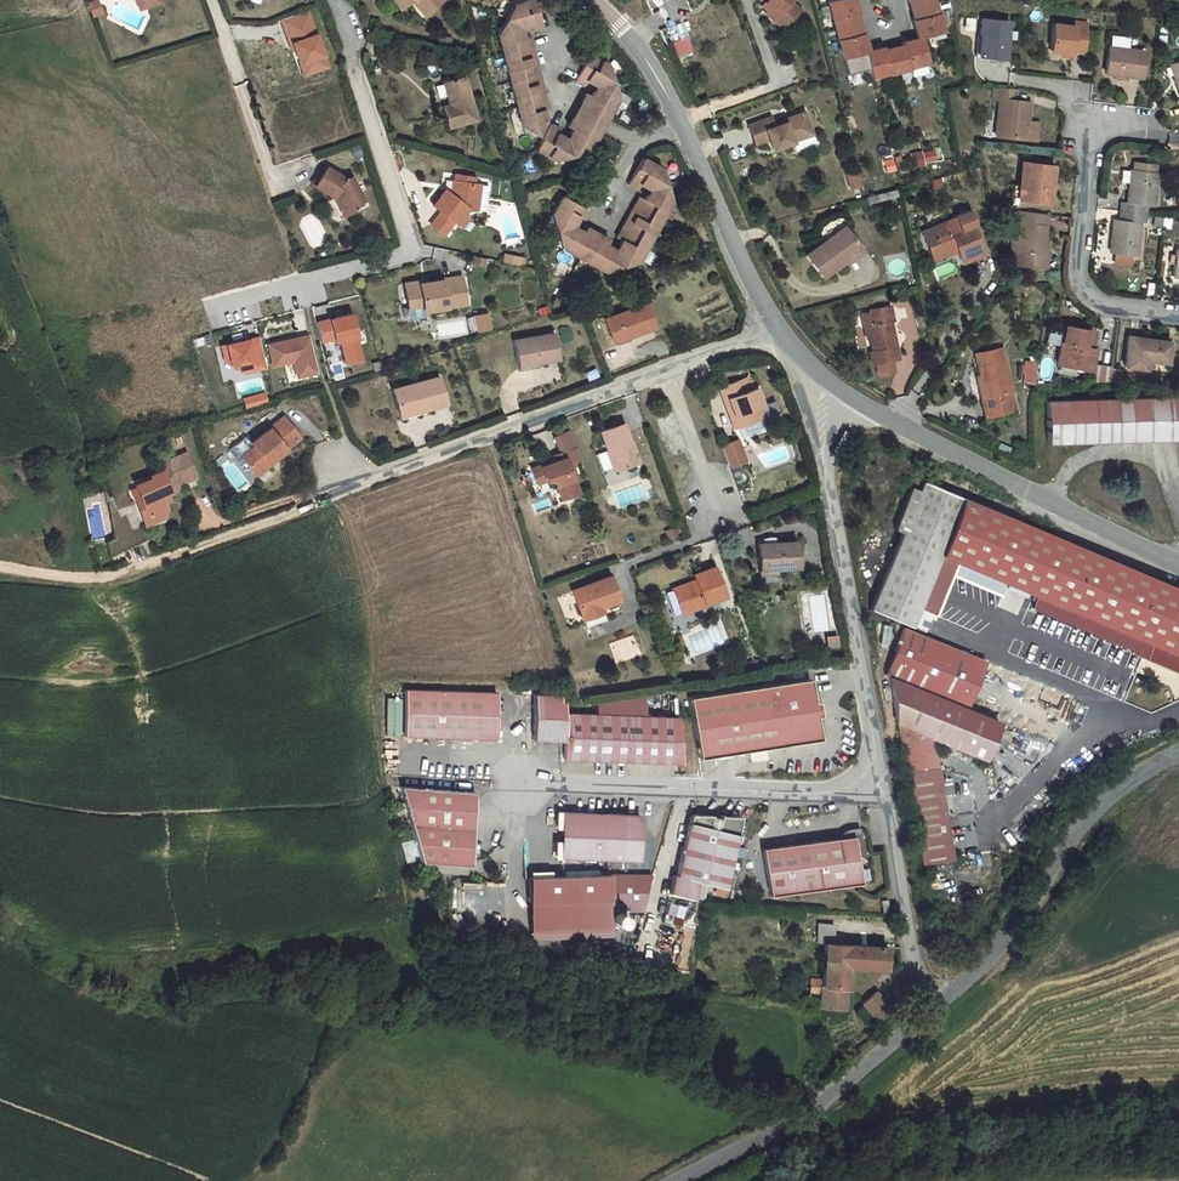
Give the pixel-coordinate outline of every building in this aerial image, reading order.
[(98,15),(114,10),(115,12),(124,8),(133,13),(130,18),(141,23),(143,31),(156,27),(152,16),(175,9),(172,0),(94,0),(98,15)] [(377,9),(392,22),(399,14),(385,0),(377,9)] [(385,0),(399,14),(392,22),(404,32),(412,23),(427,36),(445,17),(426,0),(385,0)] [(677,12),(690,0),(666,0),(677,12)] [(786,0),(763,0),(757,7),(765,14),(759,20),(764,24),(769,29),(767,31),(764,34),(774,42),(779,36),(788,44),(800,31),(790,22),(793,18),(785,11),(791,5),(786,0)] [(905,2),(909,21),(911,21),(915,40),(914,40),(918,59),(921,58),(943,53),(930,0),(914,0),(905,2)] [(122,13),(130,18),(133,13),(124,8),(122,13)] [(852,15),(827,21),(843,77),(865,72),(868,71),(863,52),(861,53),(856,34),(857,33),(852,15)] [(130,18),(135,33),(143,31),(141,23),(130,18)] [(532,20),(509,25),(512,31),(507,33),(506,31),(496,46),(498,52),(493,52),(517,151),(524,149),(523,152),(534,156),(541,142),(536,139),(538,131),(543,130),(539,113),(534,115),(525,81),(530,80),(524,57),(520,58),(520,54),(515,48),(519,44),(525,48),(529,46),(530,50),(538,47),(532,20)] [(1003,59),(1007,22),(988,20),(985,56),(1003,59)] [(671,40),(684,36),(679,21),(666,25),(671,40)] [(92,22),(82,25),(87,37),(96,34),(92,22)] [(304,23),(278,33),(288,62),(293,60),(298,74),(302,87),(326,79),(315,48),(313,48),(304,23)] [(1089,49),(1090,27),(1057,25),(1054,51),(1079,54),(1079,49),(1089,49)] [(779,36),(774,42),(783,50),(788,44),(779,36)] [(1144,76),(1147,51),(1112,48),(1110,72),(1117,74),(1117,77),(1131,78),(1132,75),(1144,76)] [(868,71),(865,72),(871,96),(889,92),(889,94),(909,89),(909,87),(927,83),(921,58),(918,59),(903,63),(903,66),(884,70),(884,67),(868,71)] [(576,119),(572,125),(600,140),(613,115),(604,91),(581,78),(564,105),(574,111),(577,106),(581,111),(585,110),(586,117),(582,118),(581,122),(576,119)] [(539,113),(530,80),(525,81),(534,115),(539,113)] [(1010,106),(1011,95),(991,93),(991,104),(999,105),(997,140),(1021,142),(1022,125),(1026,126),(1027,107),(1010,106)] [(461,98),(441,102),(447,124),(438,127),(445,147),(472,141),(461,98)] [(600,140),(572,125),(562,140),(591,156),(600,140)] [(1036,126),(1026,126),(1022,125),(1021,142),(1035,143),(1036,126)] [(771,141),(747,149),(754,170),(768,165),(772,177),(793,169),(792,168),(791,163),(811,156),(805,140),(804,137),(783,145),(784,148),(774,151),(771,141)] [(577,180),(591,156),(562,140),(559,146),(565,150),(564,154),(565,157),(555,161),(555,157),(550,155),(553,150),(545,146),(528,175),(552,189),(577,180)] [(911,166),(935,159),(931,147),(908,154),(911,166)] [(811,156),(791,163),(792,168),(813,161),(811,156)] [(1052,198),(1054,168),(1026,166),(1023,196),(1052,198)] [(847,189),(861,187),(859,174),(846,175),(847,189)] [(1117,229),(1138,231),(1144,232),(1145,232),(1147,213),(1150,213),(1154,180),(1130,178),(1126,210),(1119,210),(1117,229)] [(657,189),(639,179),(624,206),(633,211),(636,205),(639,207),(644,206),(647,215),(640,217),(641,220),(636,217),(613,258),(617,260),(615,264),(616,268),(609,270),(608,266),(604,264),(606,260),(596,254),(581,282),(602,293),(635,284),(667,224),(657,189)] [(357,226),(345,203),(340,206),(318,192),(307,210),(328,223),(330,221),(333,223),(331,228),(339,241),(352,234),(350,230),(357,226)] [(449,199),(448,205),(468,209),(469,203),(449,199)] [(445,220),(438,214),(426,230),(434,237),(424,249),(437,259),(447,247),(449,248),(457,238),(461,233),(469,235),(474,210),(468,209),(448,205),(447,205),(445,215),(448,217),(445,220)] [(474,210),(469,235),(477,236),(481,211),(474,210)] [(929,243),(935,261),(959,252),(963,264),(985,256),(974,227),(977,226),(972,212),(958,218),(959,220),(934,229),(938,240),(929,243)] [(1042,249),(1045,217),(1024,215),(1019,267),(1039,270),(1042,249)] [(556,269),(573,278),(588,250),(583,248),(580,253),(574,250),(566,253),(565,244),(571,243),(574,238),(579,241),(584,233),(556,218),(546,235),(556,269)] [(1135,267),(1138,231),(1117,229),(1113,228),(1109,264),(1135,267)] [(938,240),(934,229),(924,232),(929,243),(938,240)] [(463,243),(457,238),(449,248),(455,253),(463,243)] [(596,254),(588,250),(573,278),(581,282),(596,254)] [(844,290),(865,276),(848,250),(844,253),(857,272),(839,284),(842,288),(844,290)] [(820,303),(842,288),(839,284),(857,272),(844,253),(804,280),(820,303)] [(481,278),(469,275),(467,282),(479,285),(481,278)] [(517,280),(501,275),(498,283),(515,288),(517,280)] [(413,307),(399,309),(403,333),(397,334),(398,343),(401,345),(419,342),(418,336),(459,329),(455,302),(421,308),(414,309),(413,307)] [(895,307),(872,311),(872,313),(874,324),(869,325),(871,338),(874,351),(869,352),(872,363),(875,363),(878,374),(894,371),(891,360),(899,358),(893,321),(898,320),(895,307)] [(487,329),(486,312),(471,312),(472,329),(487,329)] [(874,324),(872,313),(863,315),(867,338),(871,338),(869,325),(874,324)] [(593,341),(602,364),(622,356),(643,349),(634,327),(593,341)] [(1093,368),(1096,351),(1088,350),(1091,331),(1068,328),(1062,364),(1093,368)] [(1099,332),(1091,331),(1088,350),(1096,351),(1099,332)] [(482,333),(472,335),(474,350),(484,348),(482,333)] [(342,334),(308,345),(312,364),(327,360),(328,363),(333,361),(340,384),(356,379),(342,334)] [(1168,364),(1171,342),(1135,338),(1131,368),(1147,370),(1148,362),(1168,364)] [(299,348),(258,359),(264,379),(284,373),(289,389),(307,384),(299,348)] [(1016,393),(1007,349),(979,355),(989,400),(986,400),(990,418),(1017,412),(1014,394),(1016,393)] [(249,353),(212,363),(216,378),(227,385),(232,384),(233,389),(256,383),(249,353)] [(503,362),(506,383),(525,381),(525,385),(547,382),(543,356),(503,362)] [(624,363),(622,356),(602,364),(604,371),(624,363)] [(1111,381),(1112,368),(1099,367),(1098,380),(1111,381)] [(526,389),(525,385),(525,381),(506,383),(507,392),(526,389)] [(383,411),(389,432),(412,426),(414,433),(438,425),(430,398),(383,411)] [(1052,405),(1054,447),(1178,443),(1178,400),(1052,405)] [(717,407),(721,420),(726,418),(732,435),(728,436),(732,447),(736,446),(758,437),(761,436),(757,426),(761,425),(753,405),(734,401),(717,407)] [(728,436),(732,435),(726,418),(721,420),(728,436)] [(415,438),(414,433),(412,426),(389,432),(392,444),(415,438)] [(758,437),(736,446),(740,456),(763,447),(758,437)] [(278,444),(234,480),(250,501),(295,464),(278,444)] [(621,446),(599,454),(616,495),(638,486),(621,446)] [(556,460),(562,475),(578,469),(572,454),(556,460)] [(736,459),(720,466),(728,486),(744,480),(736,459)] [(556,485),(534,493),(539,506),(550,502),(556,505),(562,520),(579,514),(571,494),(573,492),(571,485),(582,481),(578,469),(562,475),(554,479),(556,485)] [(179,480),(152,490),(143,502),(146,508),(125,516),(129,527),(136,524),(143,543),(147,541),(156,547),(161,535),(154,518),(189,503),(179,480)] [(950,575),(971,523),(930,507),(880,631),(920,647),(928,629),(944,636),(962,595),(1012,614),(1017,602),(950,575)] [(971,523),(950,575),(1017,602),(1049,614),(1043,630),(1148,671),(1147,676),(1178,688),(1178,604),(971,523)] [(129,527),(135,545),(143,543),(136,524),(129,527)] [(138,553),(156,547),(147,541),(143,543),(135,545),(138,553)] [(671,541),(663,544),(666,551),(674,548),(671,541)] [(762,565),(764,591),(785,589),(802,589),(801,563),(780,564),(768,565),(762,565)] [(687,606),(676,610),(689,637),(732,618),(718,588),(698,595),(700,600),(703,606),(690,611),(687,606)] [(786,600),(785,589),(764,591),(764,601),(786,600)] [(585,641),(600,635),(626,626),(614,600),(574,616),(585,641)] [(700,600),(687,606),(690,611),(703,606),(700,600)] [(632,634),(611,642),(619,662),(640,653),(632,634)] [(600,635),(585,641),(588,648),(603,643),(600,635)] [(990,680),(915,649),(896,694),(900,696),(900,695),(933,709),(934,712),(971,727),(990,680)] [(837,658),(826,659),(827,669),(838,668),(837,658)] [(900,695),(900,696),(921,884),(951,881),(938,758),(934,712),(933,709),(900,695)] [(697,721),(704,764),(718,762),(721,780),(826,762),(823,739),(827,738),(825,724),(820,725),(817,702),(697,721)] [(971,727),(934,712),(938,758),(988,779),(1004,740),(971,727)] [(501,718),(410,715),(408,761),(499,764),(501,718)] [(568,785),(593,786),(685,790),(682,745),(569,740),(570,721),(538,719),(536,767),(567,768),(568,785)] [(707,782),(721,780),(718,762),(704,764),(707,782)] [(478,817),(405,812),(421,883),(472,887),(478,817)] [(558,881),(634,883),(635,838),(558,835),(558,881)] [(740,835),(689,836),(677,898),(674,897),(670,915),(694,920),(698,903),(726,908),(740,835)] [(840,863),(840,864),(854,862),(861,861),(860,853),(858,853),(857,853),(855,854),(852,854),(850,855),(848,856),(846,857),(844,858),(843,860),(842,861),(840,863)] [(840,864),(764,875),(771,920),(861,908),(854,862),(840,864)] [(477,914),(477,890),(460,891),(460,914),(477,914)] [(608,898),(529,901),(530,952),(626,949),(625,933),(609,933),(608,898)] [(677,948),(685,951),(692,929),(684,926),(677,948)] [(845,947),(823,947),(822,967),(831,968),(829,996),(826,996),(826,1003),(816,1001),(816,1018),(830,1018),(830,1032),(853,1034),(855,991),(893,993),(894,970),(845,967),(845,947)]
